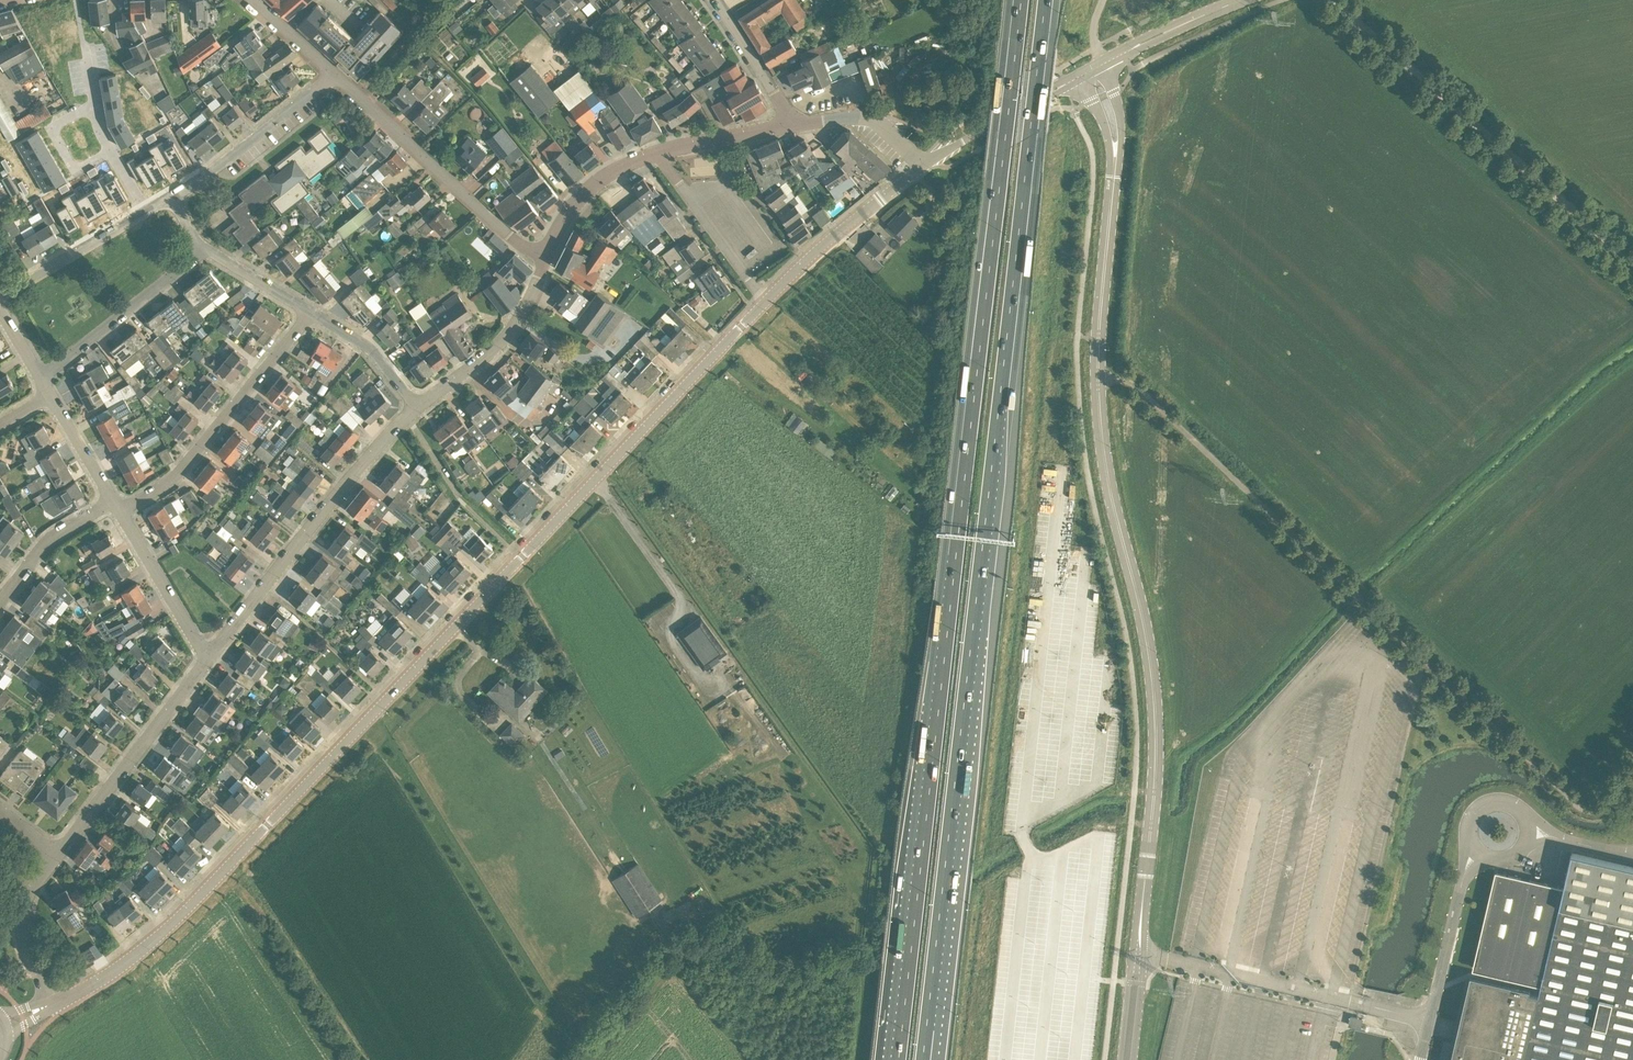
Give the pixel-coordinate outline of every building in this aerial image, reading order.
[(92,24),(109,22),(107,0),(89,0),(92,24)] [(145,0),(131,0),(131,12),(132,19),(133,19),(140,34),(146,31),(139,18),(146,18),(145,0)] [(166,19),(166,0),(151,0),(152,20),(166,19)] [(204,10),(204,0),(189,0),(190,17),(199,17),(199,28),(208,27),(207,10),(204,10)] [(285,16),(304,0),(270,0),(270,1),(285,16)] [(388,11),(377,0),(370,0),(373,4),(380,10),(385,15),(388,11)] [(393,10),(397,5),(392,0),(383,0),(393,10)] [(506,17),(517,8),(513,3),(516,0),(498,0),(494,3),(506,17)] [(545,28),(551,34),(564,24),(559,17),(545,0),(544,0),(536,7),(541,13),(537,17),(545,28)] [(564,22),(572,15),(560,0),(545,0),(559,17),(564,24),(565,23),(564,22)] [(581,8),(575,0),(560,0),(572,15),(581,8)] [(583,0),(575,0),(581,8),(586,4),(583,0)] [(614,13),(614,14),(624,5),(620,0),(619,0),(609,8),(614,13)] [(634,8),(644,0),(635,0),(630,3),(634,8)] [(657,11),(670,0),(660,0),(653,6),(657,11)] [(661,16),(681,0),(670,0),(657,11),(661,16)] [(665,21),(686,5),(682,0),(681,0),(661,16),(665,21)] [(797,33),(812,25),(796,0),(768,0),(739,18),(741,20),(743,22),(742,22),(760,52),(769,46),(756,25),(782,9),(797,33)] [(324,14),(326,11),(317,3),(297,26),(348,74),(349,72),(358,80),(403,31),(385,15),(380,10),(372,19),(375,21),(354,43),(349,39),(350,38),(324,14)] [(665,21),(669,26),(689,10),(686,5),(665,21)] [(689,10),(669,26),(674,31),(696,13),(692,7),(689,10)] [(22,43),(29,39),(12,9),(0,12),(0,26),(4,33),(15,30),(22,43)] [(158,69),(153,58),(145,43),(140,34),(133,19),(132,19),(131,12),(123,13),(124,20),(117,21),(116,20),(116,21),(118,36),(118,35),(125,35),(135,55),(124,61),(123,60),(123,61),(135,75),(135,74),(148,68),(151,73),(158,69)] [(674,31),(678,37),(698,20),(701,18),(696,13),(674,31)] [(602,16),(594,22),(597,27),(606,20),(602,16)] [(638,16),(633,19),(639,26),(643,22),(638,16)] [(485,26),(492,34),(500,28),(493,20),(485,26)] [(678,37),(682,41),(702,25),(698,20),(678,37)] [(456,21),(449,27),(455,34),(463,28),(456,21)] [(639,26),(645,33),(649,29),(643,22),(639,26)] [(702,25),(682,41),(679,44),(684,49),(704,33),(706,30),(702,25)] [(241,57),(242,58),(262,43),(261,42),(259,39),(260,38),(254,29),(243,37),(244,38),(233,47),(236,50),(232,53),(230,52),(221,65),(225,70),(241,57)] [(177,56),(181,66),(184,73),(203,60),(222,47),(211,31),(177,56)] [(655,44),(659,40),(652,32),(647,36),(655,44)] [(684,49),(688,54),(708,37),(704,33),(684,49)] [(174,50),(168,34),(168,35),(168,34),(156,39),(163,54),(174,50)] [(688,54),(692,59),(712,42),(708,37),(688,54)] [(769,66),(796,50),(788,37),(761,53),(763,57),(769,66)] [(46,68),(29,39),(22,43),(0,54),(0,63),(3,69),(9,65),(18,83),(46,68)] [(163,54),(156,39),(145,43),(153,58),(163,54)] [(667,49),(659,40),(655,44),(662,52),(667,49)] [(692,59),(696,64),(719,45),(715,40),(712,42),(692,59)] [(259,82),(267,77),(290,60),(289,60),(297,53),(288,44),(266,61),(261,54),(267,49),(262,42),(261,42),(262,43),(242,58),(241,59),(250,71),(250,70),(259,82)] [(799,54),(802,61),(819,54),(832,48),(828,42),(824,43),(824,44),(799,54)] [(719,45),(696,64),(700,69),(721,53),(723,51),(719,45)] [(834,47),(839,56),(844,54),(840,45),(834,47)] [(222,48),(222,47),(203,60),(209,68),(215,63),(218,65),(222,59),(217,52),(222,48)] [(788,74),(794,89),(811,82),(814,88),(827,81),(824,73),(839,67),(835,59),(839,57),(834,47),(832,48),(819,54),(802,61),(805,66),(788,74)] [(700,69),(705,75),(725,58),(721,53),(700,69)] [(431,56),(425,62),(431,68),(436,62),(431,56)] [(674,66),(678,62),(672,56),(668,59),(674,66)] [(870,56),(839,67),(824,73),(827,81),(814,88),(836,79),(836,80),(841,78),(840,77),(842,76),(843,77),(860,69),(868,90),(880,87),(870,56)] [(598,61),(603,68),(606,66),(601,59),(598,61)] [(290,61),(290,60),(267,77),(271,83),(276,80),(285,91),(293,85),(294,85),(294,83),(296,81),(298,83),(298,82),(300,80),(299,78),(299,79),(291,69),(284,74),(280,68),(290,61)] [(684,69),(678,62),(674,66),(680,73),(684,69)] [(721,74),(690,92),(701,103),(709,96),(713,104),(712,105),(723,125),(734,119),(735,121),(744,116),(745,119),(753,115),(765,108),(759,98),(763,95),(754,80),(751,82),(744,72),(742,74),(736,63),(721,72),(721,74)] [(478,85),(489,75),(483,68),(472,78),(478,85)] [(579,70),(554,89),(560,97),(572,112),(579,121),(583,127),(588,134),(595,128),(587,118),(595,113),(604,124),(608,131),(607,132),(617,147),(631,139),(621,124),(616,116),(616,117),(579,71),(580,71),(579,70)] [(116,74),(100,77),(104,100),(120,97),(116,74)] [(210,80),(227,100),(233,95),(218,75),(210,80)] [(701,103),(690,92),(677,76),(671,81),(673,83),(668,87),(681,102),(679,103),(688,115),(689,115),(688,114),(695,108),(697,108),(699,107),(699,105),(701,103)] [(404,85),(399,90),(394,85),(386,92),(404,109),(418,94),(423,99),(433,89),(421,78),(410,90),(404,85)] [(690,89),(695,87),(688,79),(684,83),(690,89)] [(432,111),(444,99),(452,90),(441,80),(433,89),(423,99),(428,104),(414,118),(427,130),(439,118),(432,111)] [(611,87),(603,92),(620,113),(629,130),(635,138),(639,144),(661,131),(652,115),(647,118),(645,113),(637,118),(635,114),(648,105),(630,80),(613,91),(611,87)] [(688,115),(679,103),(667,91),(658,97),(651,101),(659,115),(663,112),(671,125),(688,115)] [(165,112),(176,105),(171,96),(159,105),(165,112)] [(120,97),(104,100),(109,125),(124,119),(120,97)] [(248,116),(259,109),(252,99),(249,101),(246,97),(239,102),(241,106),(248,116)] [(215,114),(212,111),(208,106),(205,101),(198,106),(208,120),(215,114)] [(234,107),(231,108),(225,101),(222,104),(212,111),(215,114),(223,124),(228,121),(233,128),(244,119),(234,107)] [(922,105),(924,111),(932,108),(930,103),(922,105)] [(37,125),(51,116),(46,107),(35,113),(34,111),(15,122),(22,133),(37,125)] [(345,108),(338,113),(339,114),(342,118),(349,113),(345,108)] [(541,118),(545,123),(550,119),(546,114),(541,118)] [(136,139),(124,119),(109,125),(122,147),(136,139)] [(224,135),(212,120),(207,124),(204,121),(197,126),(212,144),(219,139),(218,138),(223,135),(224,135)] [(175,131),(186,151),(193,146),(199,154),(200,154),(199,153),(204,149),(204,150),(212,144),(197,126),(188,134),(182,126),(175,131)] [(333,141),(331,142),(333,145),(343,138),(335,127),(327,132),(333,141)] [(576,154),(587,168),(599,158),(588,144),(588,145),(585,142),(591,138),(588,134),(583,127),(577,131),(583,139),(578,144),(582,149),(576,154)] [(276,174),(275,172),(273,172),(269,175),(269,177),(270,179),(269,180),(264,173),(239,193),(244,200),(229,211),(236,220),(222,231),(226,237),(233,231),(243,244),(248,241),(260,231),(251,218),(256,214),(253,210),(277,191),(280,194),(271,201),(282,214),(296,203),(311,222),(320,216),(304,196),(310,192),(300,179),(305,175),(310,180),(337,158),(327,145),(332,142),(321,128),(308,139),(313,146),(306,152),(301,145),(275,165),(280,171),(276,174)] [(23,155),(46,143),(38,130),(16,143),(23,155)] [(345,177),(363,161),(384,139),(376,130),(364,143),(367,146),(358,156),(350,148),(333,166),(345,177)] [(839,164),(843,170),(853,159),(860,167),(861,166),(877,181),(881,177),(882,177),(890,169),(891,169),(850,130),(845,130),(840,136),(831,145),(827,150),(835,160),(839,164)] [(517,146),(507,133),(491,145),(501,158),(517,146)] [(477,142),(475,144),(468,138),(458,148),(462,152),(456,158),(469,171),(487,152),(477,142)] [(372,172),(384,162),(381,159),(393,147),(384,139),(363,161),(345,177),(351,183),(364,170),(369,175),(372,172)] [(759,183),(763,191),(782,177),(796,167),(785,151),(783,153),(778,139),(745,153),(758,183),(759,183)] [(785,151),(796,167),(799,172),(804,179),(815,172),(818,177),(820,175),(834,196),(854,182),(843,170),(839,164),(835,160),(831,162),(819,161),(812,151),(804,139),(785,151)] [(583,174),(555,141),(542,151),(569,185),(583,174)] [(30,167),(52,155),(46,143),(23,155),(30,167)] [(166,147),(159,151),(167,164),(171,161),(176,170),(186,164),(174,143),(166,147)] [(384,186),(378,179),(389,169),(393,174),(407,162),(397,150),(384,162),(372,172),(369,175),(352,189),(364,203),(384,186)] [(167,164),(159,151),(153,155),(145,159),(157,181),(167,175),(162,167),(167,164)] [(37,179),(59,167),(52,155),(30,167),(37,179)] [(130,168),(138,181),(143,178),(148,186),(157,181),(145,159),(137,164),(130,168)] [(558,196),(533,165),(516,179),(509,184),(515,190),(522,197),(535,187),(539,192),(533,197),(538,203),(543,208),(558,196)] [(37,179),(45,192),(67,179),(59,167),(37,179)] [(791,192),(787,195),(780,185),(799,172),(796,167),(782,177),(763,191),(764,191),(767,195),(766,195),(766,196),(765,197),(775,211),(787,203),(795,197),(791,192)] [(100,185),(108,198),(113,195),(118,204),(128,198),(115,177),(107,181),(100,185)] [(643,177),(632,186),(639,196),(649,209),(658,202),(663,198),(653,185),(650,187),(643,177)] [(108,198),(100,185),(94,189),(86,193),(99,215),(108,209),(103,201),(108,198)] [(417,209),(430,197),(420,186),(412,193),(410,190),(401,199),(397,194),(373,214),(362,223),(368,230),(383,217),(386,220),(405,205),(406,206),(409,204),(411,202),(417,209)] [(538,214),(527,199),(525,201),(522,197),(515,190),(495,206),(503,217),(517,229),(538,214)] [(339,200),(333,192),(326,197),(332,205),(339,200)] [(72,202),(79,214),(84,212),(89,220),(99,215),(86,193),(79,198),(72,202)] [(678,214),(675,211),(677,209),(667,195),(663,198),(658,202),(666,213),(657,219),(663,225),(670,234),(683,224),(676,215),(678,214)] [(34,202),(42,217),(31,224),(36,232),(45,247),(53,242),(52,241),(57,238),(58,239),(47,221),(53,217),(41,198),(34,202)] [(221,208),(225,214),(234,207),(229,201),(221,208)] [(79,214),(72,202),(65,205),(57,210),(70,232),(80,226),(75,217),(79,214)] [(784,227),(802,214),(795,205),(791,208),(787,203),(775,211),(786,225),(784,226),(784,227)] [(362,223),(373,214),(366,205),(337,229),(338,231),(328,240),(333,246),(362,223)] [(825,223),(829,220),(822,208),(817,212),(825,223)] [(615,214),(623,223),(630,219),(621,209),(615,214)] [(885,227),(899,240),(903,237),(904,238),(911,231),(909,230),(917,221),(905,209),(897,218),(895,216),(889,223),(889,224),(885,227)] [(414,223),(419,228),(425,236),(435,226),(444,236),(456,225),(442,210),(430,221),(425,214),(414,223)] [(630,239),(635,235),(629,229),(623,223),(615,214),(611,210),(605,216),(608,219),(600,227),(615,242),(621,248),(630,239)] [(812,216),(820,227),(825,223),(817,212),(812,216)] [(2,228),(11,222),(7,214),(0,219),(0,223),(2,228)] [(791,235),(789,236),(789,237),(806,224),(800,215),(802,214),(784,227),(791,235)] [(305,216),(298,222),(304,230),(311,224),(305,216)] [(326,221),(322,216),(313,224),(317,229),(326,221)] [(475,221),(481,227),(484,224),(478,218),(475,221)] [(36,232),(25,239),(15,220),(11,222),(2,228),(14,249),(25,243),(32,254),(32,253),(37,250),(37,251),(45,247),(36,232)] [(411,235),(419,228),(414,223),(407,229),(411,235)] [(687,231),(683,224),(670,234),(674,240),(687,231)] [(811,234),(805,225),(807,224),(806,224),(789,237),(795,246),(811,234)] [(274,228),(270,230),(267,226),(260,231),(248,241),(251,245),(250,246),(255,252),(257,250),(263,257),(284,241),(274,228)] [(487,241),(494,233),(489,229),(482,236),(487,241)] [(590,258),(583,254),(577,250),(584,237),(574,229),(566,244),(554,266),(581,284),(590,289),(619,251),(614,248),(603,241),(593,234),(590,238),(596,242),(589,252),(593,254),(590,258)] [(494,234),(494,233),(487,241),(488,241),(488,240),(501,252),(508,245),(495,233),(494,234)] [(886,244),(875,234),(855,255),(875,274),(883,265),(875,256),(886,244)] [(664,247),(656,237),(648,244),(655,254),(664,247)] [(293,270),(301,264),(295,257),(303,250),(294,238),(282,248),(286,253),(276,262),(287,275),(291,272),(293,271),(293,270)] [(694,240),(685,246),(678,251),(675,245),(662,255),(678,276),(690,267),(693,265),(690,261),(703,252),(694,240)] [(49,247),(32,255),(36,263),(53,254),(49,247)] [(311,258),(315,262),(326,253),(322,248),(311,258)] [(497,279),(488,271),(477,279),(485,289),(484,289),(503,313),(517,301),(521,294),(515,287),(510,290),(504,281),(508,278),(509,280),(513,276),(520,282),(521,281),(532,268),(515,252),(501,268),(499,267),(493,273),(498,277),(497,279)] [(650,259),(644,264),(649,269),(655,264),(650,259)] [(312,288),(324,277),(313,265),(300,276),(301,276),(312,288)] [(365,272),(369,276),(373,273),(367,265),(362,268),(365,272)] [(722,278),(721,277),(712,265),(693,279),(702,292),(722,278)] [(354,281),(365,272),(362,268),(361,266),(350,276),(354,281)] [(690,267),(678,276),(677,277),(681,282),(694,272),(690,267)] [(210,272),(197,282),(212,301),(226,290),(210,271),(210,272)] [(405,282),(398,271),(387,279),(394,290),(405,282)] [(365,272),(354,281),(357,285),(358,286),(361,283),(369,277),(369,276),(365,272)] [(322,301),(335,290),(324,277),(312,288),(322,300),(322,301)] [(701,293),(710,305),(731,290),(722,278),(702,292),(701,293)] [(189,298),(184,302),(200,322),(205,318),(199,311),(212,301),(197,282),(185,292),(184,291),(189,298)] [(603,321),(610,311),(614,305),(597,294),(591,302),(572,287),(570,289),(560,282),(556,287),(554,287),(551,291),(551,293),(551,294),(558,300),(554,305),(563,312),(567,307),(579,316),(573,323),(597,341),(609,325),(603,321)] [(353,312),(365,301),(354,288),(341,300),(342,300),(353,312)] [(241,289),(227,300),(231,305),(245,294),(241,289)] [(442,303),(447,311),(434,321),(426,309),(425,310),(427,313),(435,324),(442,333),(461,360),(474,351),(462,334),(460,335),(454,327),(472,314),(457,294),(452,298),(451,296),(442,303)] [(699,302),(695,297),(689,301),(693,307),(699,302)] [(198,323),(200,322),(184,302),(179,306),(172,298),(172,299),(160,309),(170,322),(175,329),(176,330),(189,320),(195,326),(198,323)] [(376,314),(365,301),(353,312),(363,324),(362,325),(363,325),(376,314)] [(381,317),(383,315),(391,306),(387,301),(376,312),(381,317)] [(699,315),(691,307),(687,303),(681,307),(695,320),(699,315)] [(247,323),(257,330),(271,312),(270,312),(261,305),(260,304),(254,313),(249,309),(239,322),(244,326),(247,323)] [(391,307),(391,306),(383,315),(389,321),(387,323),(387,322),(377,332),(391,345),(400,336),(392,327),(397,323),(392,318),(397,314),(390,307),(391,307)] [(675,329),(678,331),(671,338),(682,349),(693,338),(682,328),(687,323),(670,307),(665,312),(661,317),(667,322),(671,322),(675,326),(675,329)] [(175,329),(170,322),(160,309),(147,319),(146,318),(146,319),(156,333),(158,335),(167,346),(170,345),(171,344),(166,337),(173,331),(175,329)] [(262,334),(257,340),(264,345),(275,331),(274,330),(276,327),(281,320),(271,313),(271,312),(257,330),(262,334)] [(435,324),(427,313),(416,321),(424,332),(415,338),(436,368),(437,368),(448,360),(438,346),(434,349),(431,344),(433,343),(431,341),(442,333),(435,324)] [(223,321),(218,327),(226,334),(232,328),(223,321)] [(133,351),(139,359),(152,348),(157,355),(155,357),(164,369),(172,363),(162,350),(153,339),(148,342),(135,327),(135,328),(123,338),(133,351)] [(202,327),(196,331),(201,338),(207,333),(202,327)] [(235,327),(235,329),(232,332),(237,336),(241,331),(235,327)] [(407,331),(402,335),(406,340),(411,335),(407,331)] [(535,358),(539,353),(553,363),(559,354),(530,332),(520,346),(535,358)] [(639,339),(656,355),(661,350),(672,360),(682,349),(671,338),(666,334),(660,340),(658,338),(653,338),(651,340),(644,334),(639,339)] [(158,335),(153,339),(162,350),(172,363),(172,362),(174,364),(181,359),(170,345),(167,346),(158,335)] [(413,336),(407,341),(411,346),(422,360),(411,368),(420,380),(428,375),(432,371),(436,368),(415,338),(413,336)] [(140,399),(145,394),(146,394),(140,386),(141,384),(133,373),(131,375),(126,369),(139,359),(133,351),(123,338),(110,348),(109,347),(109,348),(122,365),(117,369),(126,380),(129,383),(129,384),(136,393),(140,399)] [(634,364),(652,381),(663,370),(652,359),(656,355),(639,339),(635,343),(645,353),(634,364)] [(307,363),(312,365),(316,358),(322,362),(331,347),(320,340),(307,363)] [(595,343),(590,340),(586,345),(591,349),(595,343)] [(226,359),(239,371),(248,360),(228,343),(224,348),(231,353),(226,359)] [(258,351),(248,343),(244,348),(254,356),(258,351)] [(318,369),(324,373),(329,376),(342,354),(331,347),(322,362),(318,369)] [(205,357),(196,349),(191,355),(200,362),(205,357)] [(185,365),(189,361),(186,357),(181,361),(185,365)] [(214,359),(210,364),(231,381),(239,371),(226,359),(221,365),(214,359)] [(175,366),(174,364),(172,362),(172,363),(166,368),(169,372),(174,367),(175,366)] [(75,384),(82,396),(105,384),(103,381),(109,377),(102,364),(88,372),(90,375),(75,384)] [(552,394),(559,385),(551,379),(532,364),(525,373),(531,377),(525,385),(520,379),(513,385),(499,368),(485,381),(507,404),(507,403),(526,417),(526,416),(534,406),(540,410),(541,410),(544,406),(539,402),(547,390),(552,394)] [(614,365),(611,368),(609,370),(620,381),(625,376),(641,392),(652,381),(634,364),(627,372),(624,369),(621,372),(614,365)] [(172,381),(180,373),(174,367),(169,372),(167,375),(172,381)] [(806,376),(804,375),(805,374),(800,369),(795,374),(800,379),(801,379),(800,380),(811,390),(811,389),(823,399),(826,396),(814,386),(805,378),(806,376)] [(602,394),(605,397),(622,413),(632,402),(622,392),(626,387),(620,381),(609,370),(602,378),(610,386),(602,394)] [(363,372),(355,379),(352,381),(358,388),(369,378),(363,372)] [(305,373),(301,379),(308,384),(312,378),(305,373)] [(8,392),(7,391),(14,387),(7,374),(0,378),(0,397),(8,392)] [(223,390),(204,374),(200,378),(208,385),(203,391),(214,401),(223,390)] [(282,374),(274,383),(287,395),(293,399),(288,394),(292,389),(299,394),(302,390),(282,374)] [(551,379),(559,385),(562,380),(554,374),(551,379)] [(164,394),(173,402),(183,391),(174,383),(164,394)] [(290,406),(283,400),(287,395),(274,383),(266,393),(286,410),(290,406)] [(111,395),(105,384),(82,396),(89,408),(104,400),(108,408),(121,401),(136,393),(129,384),(116,391),(117,392),(111,395)] [(375,384),(364,394),(365,396),(380,413),(391,403),(375,384)] [(559,394),(568,400),(572,395),(562,388),(559,394)] [(190,390),(186,395),(205,411),(214,401),(203,391),(198,397),(190,390)] [(348,410),(337,398),(330,390),(324,397),(341,416),(348,410)] [(595,418),(600,413),(611,424),(622,413),(605,397),(600,402),(588,391),(586,394),(580,400),(578,402),(595,418)] [(343,393),(337,398),(348,410),(354,405),(343,393)] [(154,401),(145,394),(140,399),(147,407),(154,401)] [(537,445),(543,439),(548,433),(553,428),(573,407),(578,402),(580,400),(575,395),(568,402),(567,401),(563,405),(564,406),(536,434),(535,433),(529,438),(537,445)] [(365,396),(354,406),(370,423),(380,413),(365,396)] [(466,407),(474,417),(471,419),(480,430),(483,428),(495,418),(499,424),(506,418),(496,405),(490,410),(479,396),(466,407)] [(121,401),(108,408),(112,415),(97,423),(104,436),(120,427),(115,420),(127,413),(121,401)] [(271,428),(279,418),(259,402),(251,412),(271,428)] [(591,445),(592,444),(602,433),(591,423),(595,418),(578,402),(573,407),(581,415),(577,420),(585,428),(580,434),(591,445)] [(198,420),(179,403),(175,408),(183,415),(178,421),(190,430),(198,420)] [(312,411),(318,416),(320,413),(314,408),(312,411)] [(298,427),(303,421),(300,418),(290,410),(285,416),(298,427)] [(312,411),(310,413),(306,418),(305,420),(311,425),(318,416),(312,411)] [(242,422),(263,438),(271,428),(251,412),(242,422)] [(470,440),(470,438),(474,436),(468,428),(457,414),(446,423),(456,437),(463,446),(470,440)] [(359,434),(340,417),(336,421),(338,423),(333,430),(334,430),(350,444),(359,434)] [(796,433),(805,422),(798,417),(789,427),(796,433)] [(173,427),(165,420),(161,425),(181,441),(190,430),(178,421),(173,427)] [(292,433),(297,427),(291,422),(286,429),(292,433)] [(450,454),(456,449),(457,451),(463,446),(456,437),(446,423),(434,432),(450,454)] [(24,454),(27,460),(36,455),(40,453),(36,447),(51,439),(43,426),(28,434),(21,438),(28,451),(24,454)] [(112,449),(135,436),(132,431),(124,435),(120,427),(104,436),(112,449)] [(565,450),(569,445),(581,456),(591,445),(580,434),(574,440),(568,434),(564,439),(553,428),(548,433),(565,450)] [(226,441),(240,452),(245,445),(251,450),(252,451),(256,447),(235,430),(226,441)] [(334,430),(328,437),(325,434),(322,438),(341,455),(350,444),(334,430)] [(156,432),(141,440),(145,446),(160,438),(156,432)] [(572,465),(560,454),(565,450),(548,433),(543,439),(551,446),(546,451),(551,457),(546,462),(561,477),(572,465)] [(276,445),(266,437),(261,444),(275,455),(281,448),(276,445)] [(314,448),(300,437),(296,442),(309,453),(314,448)] [(332,465),(341,455),(322,438),(318,442),(324,447),(326,446),(328,448),(321,456),(332,465)] [(218,452),(238,468),(241,464),(234,458),(240,452),(226,441),(218,452)] [(254,452),(268,463),(275,455),(261,444),(254,452)] [(298,450),(290,444),(286,450),(293,455),(298,450)] [(174,460),(167,447),(158,452),(165,465),(174,460)] [(57,449),(41,458),(43,460),(45,464),(35,469),(35,468),(27,473),(32,482),(49,472),(65,462),(57,449)] [(139,463),(132,450),(117,458),(124,471),(139,463)] [(27,460),(24,462),(29,469),(40,461),(36,455),(27,460)] [(322,477),(311,467),(297,456),(288,466),(302,477),(314,487),(322,477)] [(471,476),(472,475),(481,469),(472,457),(465,463),(464,466),(471,476)] [(508,466),(512,470),(517,465),(521,461),(516,457),(509,465),(508,466)] [(227,481),(231,477),(211,460),(202,470),(216,481),(221,475),(227,481)] [(529,467),(522,460),(521,461),(517,465),(529,476),(533,471),(529,467)] [(0,462),(0,473),(1,474),(10,469),(7,463),(1,461),(0,462)] [(52,477),(57,485),(73,476),(65,462),(49,472),(32,482),(27,485),(32,493),(45,485),(44,482),(52,477)] [(276,471),(280,466),(275,462),(270,467),(276,471)] [(549,466),(539,477),(550,488),(561,477),(546,462),(549,466)] [(154,471),(151,466),(143,470),(139,463),(124,471),(131,484),(154,471)] [(407,490),(412,493),(417,487),(425,476),(415,468),(409,474),(397,464),(388,474),(401,485),(407,490)] [(306,497),(314,487),(302,477),(288,466),(288,467),(286,465),(282,470),(287,474),(284,478),(286,480),(294,487),(306,497)] [(517,465),(512,470),(524,481),(529,476),(517,465)] [(216,481),(202,470),(194,480),(207,491),(202,497),(213,506),(221,495),(211,487),(216,481)] [(411,504),(402,496),(407,490),(401,485),(388,474),(380,485),(393,495),(393,494),(395,496),(392,500),(405,511),(411,504)] [(243,490),(248,484),(238,476),(233,482),(243,490)] [(264,484),(267,481),(261,476),(258,479),(264,484)] [(272,486),(298,507),(306,497),(294,487),(286,480),(282,485),(277,481),(272,486)] [(55,493),(48,498),(51,503),(53,501),(62,510),(68,507),(69,502),(83,493),(76,481),(55,493)] [(280,493),(276,497),(272,502),(278,507),(290,517),(298,507),(272,486),(272,487),(280,493)] [(388,505),(378,498),(363,486),(355,497),(381,517),(381,518),(389,509),(400,518),(405,511),(392,500),(388,505)] [(541,497),(530,486),(519,497),(531,508),(541,497)] [(40,494),(44,500),(48,498),(55,493),(52,487),(40,494)] [(648,488),(638,496),(640,500),(651,491),(648,488)] [(191,489),(182,494),(190,507),(199,501),(191,489)] [(256,494),(253,498),(273,514),(278,507),(272,502),(258,491),(256,494)] [(486,496),(497,507),(502,502),(491,491),(486,496)] [(10,494),(7,497),(3,500),(14,518),(22,513),(10,494)] [(381,518),(381,517),(355,497),(346,507),(361,519),(366,513),(370,516),(369,517),(373,520),(369,524),(379,532),(387,523),(381,518)] [(519,497),(508,509),(509,509),(520,519),(531,508),(519,497)] [(171,518),(179,513),(175,506),(174,506),(171,501),(149,514),(156,527),(171,518)] [(907,513),(910,508),(904,504),(901,508),(907,513)] [(3,516),(0,520),(0,522),(6,527),(1,533),(15,544),(24,532),(3,516)] [(219,523),(223,526),(229,519),(225,516),(219,523)] [(164,540),(186,526),(183,521),(176,526),(171,518),(156,527),(164,540)] [(280,529),(267,518),(263,524),(256,519),(252,524),(272,539),(280,529)] [(33,519),(28,522),(36,535),(40,532),(33,519)] [(223,526),(237,537),(243,531),(229,519),(223,526)] [(447,521),(441,528),(439,530),(459,549),(460,550),(465,545),(473,553),(473,554),(475,555),(481,561),(492,549),(470,528),(462,536),(447,521)] [(272,539),(252,524),(244,534),(263,549),(272,539)] [(416,530),(421,534),(425,530),(419,525),(416,530)] [(434,536),(439,530),(441,528),(437,525),(430,532),(434,535),(434,536)] [(337,537),(350,548),(355,552),(363,558),(367,551),(370,553),(376,546),(363,535),(360,539),(345,527),(337,537)] [(206,538),(224,552),(227,555),(246,571),(254,560),(242,550),(235,545),(234,546),(213,530),(206,538)] [(471,571),(457,557),(454,554),(459,549),(439,530),(434,536),(434,535),(431,538),(440,546),(449,554),(441,562),(462,581),(471,571)] [(6,555),(15,544),(1,533),(0,532),(0,551),(6,555)] [(404,539),(411,551),(419,546),(412,534),(404,539)] [(90,552),(94,559),(95,559),(100,555),(100,556),(116,547),(108,535),(100,540),(99,538),(92,543),(83,548),(87,554),(90,552)] [(170,546),(178,541),(176,537),(168,542),(170,546)] [(328,548),(348,564),(352,560),(345,554),(350,548),(337,537),(328,548)] [(174,555),(179,552),(174,543),(169,546),(174,555)] [(227,555),(224,552),(218,560),(210,554),(204,561),(221,575),(225,571),(237,581),(246,571),(227,555)] [(339,575),(343,571),(323,554),(314,565),(334,581),(339,575)] [(86,573),(88,572),(99,566),(95,559),(94,559),(82,566),(86,573)] [(99,566),(88,572),(95,583),(104,578),(108,585),(110,584),(116,580),(130,572),(123,559),(115,564),(114,562),(107,566),(109,568),(102,571),(99,566)] [(452,592),(462,581),(441,562),(440,560),(429,571),(420,561),(415,567),(419,570),(430,580),(434,576),(437,579),(437,578),(452,592)] [(306,575),(325,591),(334,581),(314,565),(306,575)] [(373,574),(365,568),(359,576),(366,582),(373,574)] [(430,580),(419,570),(415,575),(425,585),(430,580)] [(32,593),(54,610),(56,611),(64,600),(69,604),(75,598),(64,585),(67,584),(58,574),(49,586),(41,580),(32,593)] [(361,590),(366,584),(356,576),(350,582),(361,590)] [(120,586),(116,580),(110,584),(113,590),(120,586)] [(125,597),(130,605),(145,596),(137,583),(115,597),(118,602),(125,597)] [(306,611),(315,599),(317,597),(300,583),(289,597),(306,611)] [(442,601),(428,588),(418,599),(432,612),(442,601)] [(405,606),(408,609),(422,623),(432,612),(418,599),(411,592),(401,602),(395,596),(390,601),(400,611),(405,606)] [(23,605),(38,616),(41,619),(37,624),(48,632),(52,626),(45,621),(54,610),(32,593),(23,605)] [(413,632),(399,619),(396,616),(400,611),(390,601),(381,593),(376,598),(393,613),(383,624),(403,643),(413,632)] [(344,604),(333,595),(329,600),(343,612),(348,607),(344,604)] [(750,603),(764,603),(764,595),(750,595),(750,603)] [(152,608),(145,596),(130,605),(134,612),(126,617),(129,622),(152,608)] [(102,597),(88,605),(93,613),(106,605),(102,597)] [(329,600),(324,606),(325,607),(339,618),(343,612),(329,600)] [(89,615),(93,613),(88,605),(84,607),(89,615)] [(286,643),(289,638),(299,625),(277,609),(268,621),(267,621),(275,628),(272,632),(286,643)] [(53,624),(59,616),(54,612),(47,620),(53,624)] [(6,627),(30,645),(37,635),(43,639),(48,632),(37,624),(33,629),(15,615),(6,627)] [(328,617),(323,623),(329,628),(334,621),(328,617)] [(678,634),(704,669),(726,653),(701,617),(678,634)] [(345,618),(342,618),(339,618),(336,624),(340,629),(343,628),(346,628),(348,623),(345,618)] [(92,620),(83,631),(89,636),(99,630),(92,620)] [(124,632),(128,630),(125,625),(124,623),(109,629),(103,620),(96,624),(106,640),(124,632)] [(124,632),(130,638),(145,629),(141,622),(128,630),(124,632)] [(377,639),(379,640),(393,654),(403,643),(383,624),(374,634),(364,625),(358,630),(364,635),(373,644),(377,639)] [(11,651),(7,656),(11,658),(22,666),(29,657),(23,653),(30,645),(6,627),(0,634),(0,642),(11,651)] [(272,660),(282,647),(286,643),(272,632),(268,637),(261,631),(260,631),(260,632),(251,643),(251,644),(272,660)] [(104,639),(100,632),(95,636),(99,642),(104,639)] [(118,639),(124,644),(129,638),(124,633),(118,639)] [(171,662),(171,659),(176,653),(158,635),(146,647),(165,665),(166,664),(168,664),(171,662)] [(384,663),(369,648),(373,644),(364,635),(355,644),(367,655),(360,662),(374,674),(384,663)] [(317,650),(320,642),(312,638),(308,646),(317,650)] [(145,652),(136,643),(129,650),(138,660),(145,652)] [(257,680),(263,672),(258,668),(262,663),(261,662),(245,651),(236,663),(240,667),(237,672),(240,674),(254,684),(257,680)] [(153,671),(145,662),(143,664),(140,661),(136,666),(141,671),(135,677),(148,689),(150,688),(154,685),(153,684),(158,678),(152,672),(153,671)] [(107,670),(119,681),(126,674),(114,663),(107,670)] [(42,682),(34,676),(21,667),(16,674),(28,683),(36,689),(42,682)] [(63,667),(57,674),(65,680),(71,673),(63,667)] [(317,669),(311,675),(330,693),(335,687),(350,700),(361,687),(348,675),(348,676),(340,668),(334,674),(328,680),(317,669)] [(250,689),(254,684),(240,674),(236,679),(228,673),(219,685),(235,697),(244,685),(250,689)] [(517,720),(546,690),(531,676),(516,692),(501,679),(488,692),(517,720)] [(126,688),(121,683),(116,688),(110,683),(102,692),(111,700),(114,702),(117,699),(128,711),(130,709),(131,710),(134,706),(133,706),(139,700),(132,694),(134,692),(128,686),(126,688)] [(65,686),(61,691),(67,697),(72,692),(65,686)] [(51,689),(47,694),(52,697),(56,693),(51,689)] [(106,707),(111,700),(102,692),(99,689),(93,696),(106,707)] [(4,690),(0,695),(0,709),(10,695),(4,690)] [(301,690),(298,692),(295,696),(305,705),(307,707),(312,712),(316,708),(316,707),(311,703),(313,701),(301,690)] [(226,722),(221,718),(230,705),(229,704),(213,692),(213,693),(205,705),(204,705),(211,711),(208,716),(222,727),(226,722)] [(280,692),(275,699),(279,701),(283,695),(280,692)] [(316,708),(329,721),(340,709),(327,696),(316,707),(316,708)] [(271,701),(266,707),(270,710),(275,703),(271,701)] [(307,707),(305,705),(290,722),(310,741),(310,740),(320,729),(321,730),(321,729),(314,722),(318,718),(312,712),(307,707)] [(124,723),(111,711),(100,723),(113,735),(124,723)] [(196,715),(187,727),(202,739),(203,739),(212,727),(219,731),(222,727),(208,716),(204,721),(196,714),(196,715)] [(514,747),(524,736),(512,724),(501,735),(514,747)] [(107,744),(88,730),(84,735),(80,732),(76,737),(68,730),(63,737),(76,747),(80,742),(84,745),(83,746),(98,757),(107,744)] [(279,745),(274,740),(263,730),(259,734),(270,745),(282,756),(286,752),(293,759),(293,758),(303,747),(304,747),(290,733),(279,745)] [(197,774),(190,768),(193,763),(187,759),(197,746),(181,734),(181,735),(172,747),(172,746),(172,747),(179,753),(176,758),(190,768),(197,774)] [(266,749),(270,745),(259,734),(255,738),(266,749)] [(9,743),(0,736),(0,755),(9,743)] [(71,745),(66,752),(71,755),(76,749),(71,745)] [(237,753),(244,759),(248,754),(242,748),(237,753)] [(36,758),(34,761),(20,750),(0,777),(17,789),(24,780),(17,775),(22,769),(35,779),(39,773),(43,768),(42,767),(43,765),(44,763),(44,762),(38,757),(36,758)] [(235,753),(228,760),(242,774),(249,767),(235,753)] [(285,767),(271,753),(261,764),(275,778),(285,767)] [(51,754),(46,761),(52,766),(58,759),(51,754)] [(99,765),(90,759),(86,755),(80,762),(93,772),(99,765)] [(170,781),(177,786),(186,775),(193,780),(197,774),(190,768),(176,758),(172,762),(164,756),(164,757),(155,769),(155,768),(155,769),(170,781)] [(238,779),(242,774),(228,760),(222,768),(225,771),(227,768),(238,779)] [(275,778),(261,764),(251,775),(265,788),(275,778)] [(152,792),(156,796),(163,801),(172,789),(165,783),(163,787),(152,779),(146,787),(140,782),(131,794),(143,803),(152,792)] [(257,796),(243,783),(233,793),(247,807),(257,796)] [(34,801),(41,806),(45,802),(61,815),(77,793),(69,787),(61,797),(45,786),(34,801)] [(204,792),(215,803),(219,798),(208,788),(204,792)] [(210,808),(215,803),(204,792),(199,797),(210,808)] [(233,793),(223,804),(237,817),(247,807),(233,793)] [(137,817),(141,812),(126,801),(117,813),(152,839),(157,832),(137,817)] [(205,822),(220,836),(230,825),(216,812),(205,822)] [(205,822),(196,832),(180,817),(176,821),(192,837),(199,844),(202,840),(209,846),(220,836),(205,822)] [(202,854),(195,848),(199,844),(192,837),(176,821),(171,826),(187,842),(178,851),(192,865),(202,854)] [(105,853),(118,836),(108,828),(95,845),(87,839),(73,856),(87,867),(96,856),(108,866),(113,860),(105,853)] [(146,846),(141,833),(133,836),(134,839),(132,840),(136,849),(146,846)] [(149,851),(159,861),(164,857),(152,845),(149,851)] [(155,866),(159,861),(149,851),(145,857),(155,866)] [(178,851),(168,862),(182,876),(192,865),(178,851)] [(1572,852),(1564,887),(1496,872),(1473,970),(1541,986),(1539,995),(1530,992),(1530,989),(1471,974),(1451,1059),(1632,1059),(1632,867),(1572,852)] [(612,880),(636,918),(663,900),(639,863),(612,880)] [(173,884),(160,870),(149,880),(163,894),(173,884)] [(86,883),(79,873),(72,878),(76,885),(79,883),(81,886),(86,883)] [(132,891),(137,886),(127,875),(122,879),(132,891)] [(127,895),(132,891),(122,879),(117,884),(127,895)] [(163,894),(149,880),(139,890),(153,904),(163,894)] [(67,888),(53,898),(64,914),(57,918),(68,935),(83,926),(74,911),(80,907),(67,888)] [(143,912),(131,897),(119,906),(132,921),(143,912)] [(107,913),(99,900),(94,904),(102,916),(107,913)] [(119,906),(108,916),(120,931),(132,921),(119,906)] [(1351,1016),(1349,1024),(1360,1027),(1362,1019),(1351,1016)]
